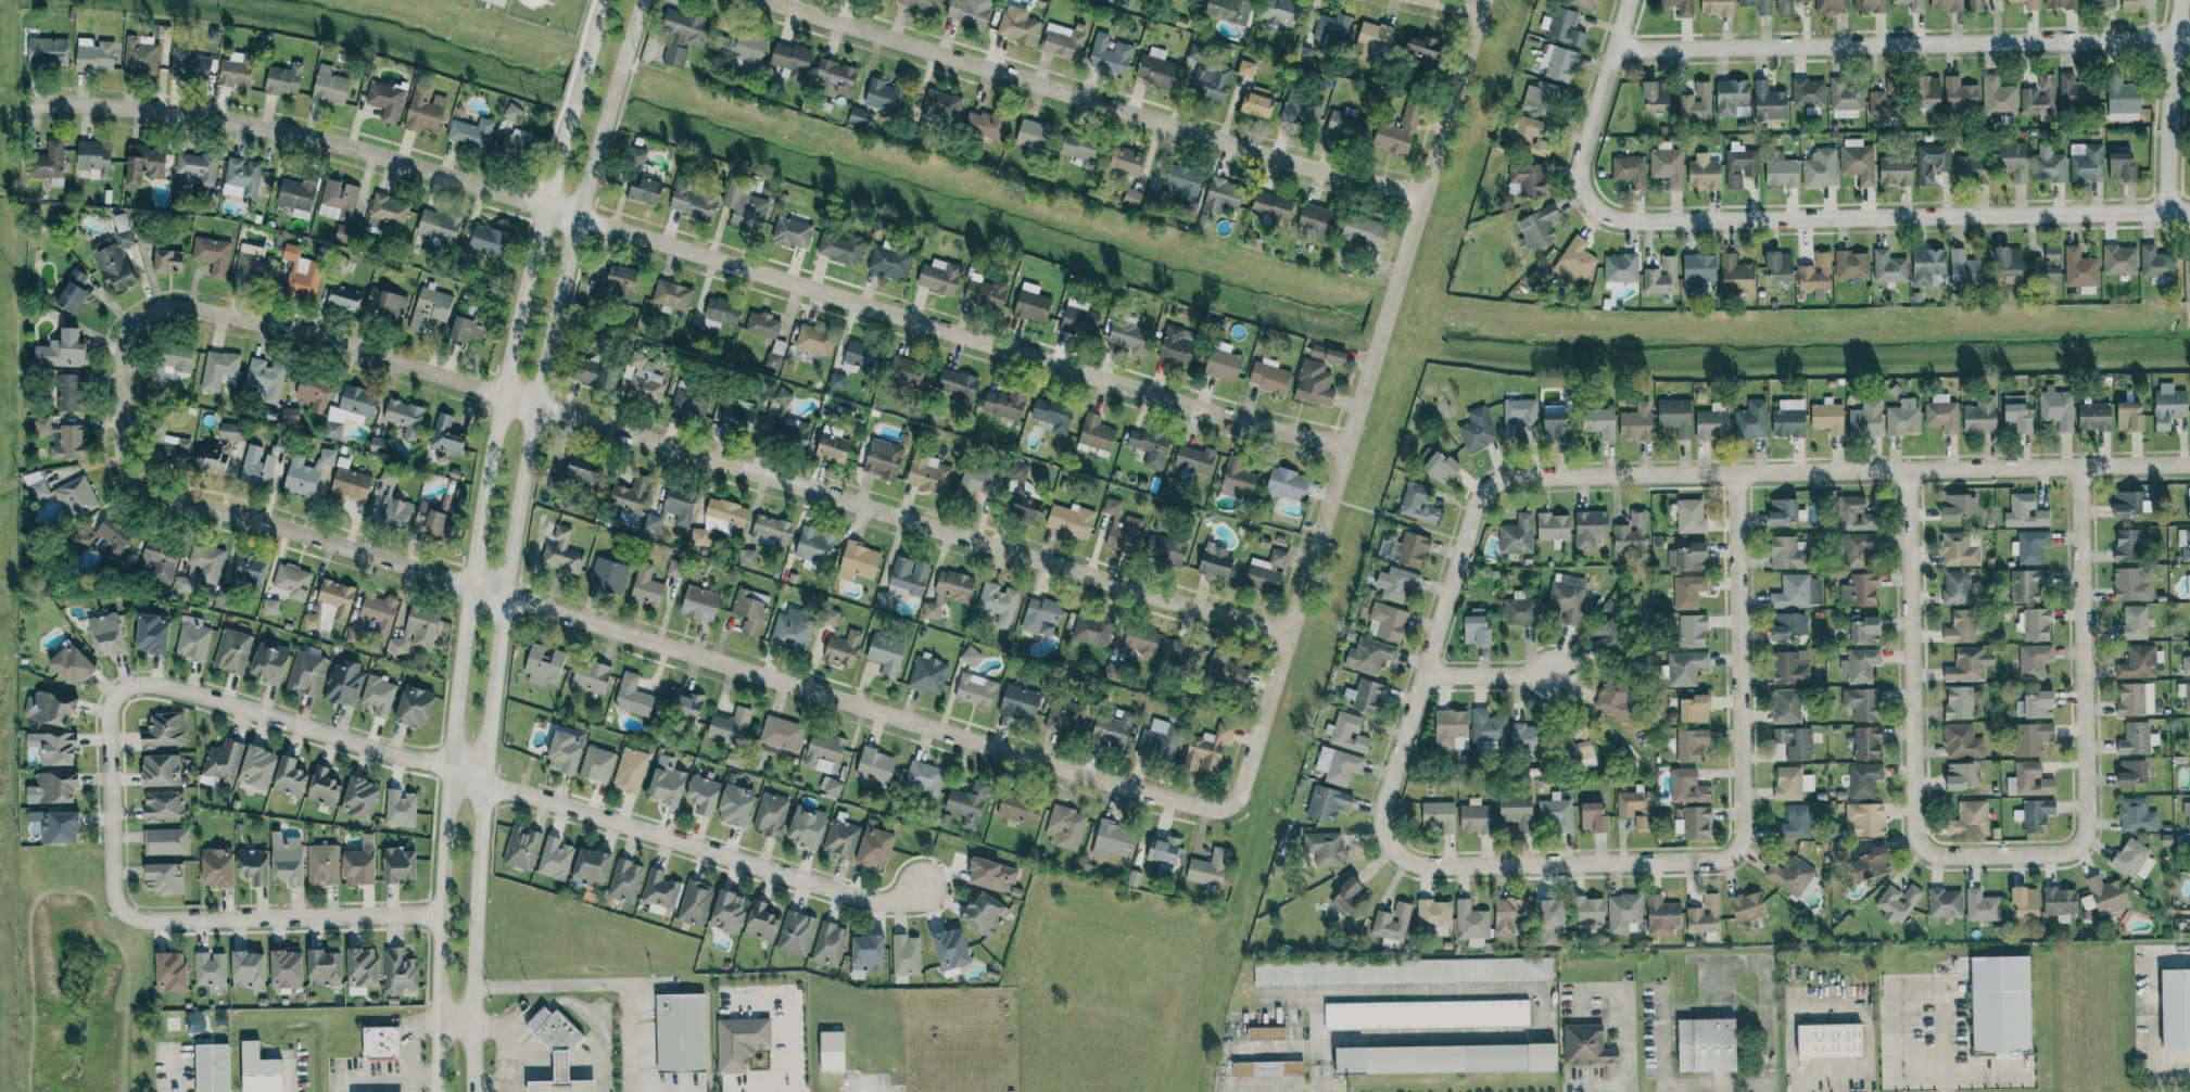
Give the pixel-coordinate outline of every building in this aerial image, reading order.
[(896,3),(936,15),(941,0),(897,0),(896,3)] [(984,29),(991,0),(950,0),(945,21),(984,29)] [(1204,15),(1247,26),(1254,0),(1207,0),(1204,15)] [(1260,18),(1266,20),(1263,28),(1278,33),(1281,24),(1294,28),(1301,3),(1292,0),(1265,0),(1260,18)] [(1566,3),(1593,11),(1596,0),(1567,0),(1566,3)] [(1660,6),(1678,5),(1678,18),(1693,18),(1692,0),(1660,0),(1660,6)] [(1733,0),(1700,0),(1701,16),(1733,15),(1733,0)] [(1756,6),(1756,15),(1772,15),(1771,0),(1738,0),(1739,6),(1756,6)] [(1777,16),(1793,15),(1793,2),(1811,1),(1811,0),(1777,0),(1777,16)] [(1847,0),(1816,0),(1816,12),(1847,13),(1847,0)] [(1886,0),(1853,0),(1853,13),(1886,12),(1886,0)] [(1910,4),(1910,13),(1925,13),(1925,0),(1891,0),(1891,4),(1910,4)] [(1962,0),(1930,0),(1930,11),(1963,10),(1962,0)] [(1968,11),(1983,11),(1983,0),(1968,0),(1968,11)] [(2009,2),(2025,2),(2025,10),(2040,9),(2039,0),(2008,0),(2009,2)] [(2121,9),(2136,8),(2136,0),(2121,0),(2121,9)] [(997,37),(1035,46),(1040,21),(1027,18),(1029,10),(1004,4),(997,37)] [(1578,13),(1554,6),(1551,19),(1543,17),(1540,28),(1547,30),(1545,38),(1583,48),(1587,33),(1574,30),(1578,13)] [(663,64),(683,69),(688,46),(703,49),(710,19),(666,9),(661,31),(670,33),(663,64)] [(1352,17),(1336,13),(1334,18),(1318,14),(1312,37),(1321,40),(1321,36),(1345,42),(1352,17)] [(1360,57),(1383,64),(1393,29),(1362,20),(1356,42),(1363,44),(1360,57)] [(1086,33),(1048,23),(1040,51),(1078,62),(1086,33)] [(170,26),(159,26),(158,40),(170,40),(170,26)] [(712,54),(759,66),(765,42),(718,30),(712,54)] [(1087,66),(1125,75),(1133,46),(1115,41),(1113,51),(1106,49),(1110,35),(1096,31),(1087,66)] [(158,76),(159,45),(139,44),(139,36),(124,35),(123,75),(158,76)] [(1443,40),(1426,37),(1426,40),(1409,36),(1403,61),(1436,69),(1443,40)] [(28,68),(68,69),(69,39),(29,38),(28,68)] [(113,72),(114,42),(98,41),(98,46),(76,46),(75,71),(113,72)] [(770,64),(782,68),(780,77),(805,83),(813,51),(775,42),(770,64)] [(1186,58),(1202,63),(1207,49),(1192,43),(1186,58)] [(1541,66),(1546,68),(1543,77),(1571,84),(1578,52),(1546,45),(1541,66)] [(1134,79),(1171,90),(1179,65),(1164,60),(1167,51),(1151,46),(1148,55),(1142,53),(1134,79)] [(211,58),(188,55),(189,49),(173,48),(170,79),(209,83),(211,58)] [(221,59),(217,85),(248,90),(254,56),(230,51),(229,61),(221,59)] [(850,97),(858,69),(820,58),(814,78),(836,85),(834,92),(850,97)] [(1256,64),(1240,60),(1237,74),(1253,78),(1256,64)] [(304,64),(292,61),(290,70),(269,65),(263,91),(296,99),(304,64)] [(1222,103),(1232,71),(1199,61),(1190,93),(1222,103)] [(312,102),(345,107),(349,78),(332,75),(333,66),(318,64),(312,102)] [(2075,82),(2074,72),(2060,73),(2061,104),(2091,103),(2091,82),(2075,82)] [(2022,114),(2055,113),(2053,73),(2038,74),(2039,88),(2021,88),(2022,114)] [(2140,120),(2140,84),(2121,84),(2122,73),(2108,73),(2107,120),(2140,120)] [(2017,114),(2017,86),(1998,86),(1998,74),(1983,75),(1983,115),(2017,114)] [(1939,76),(1915,76),(1915,103),(1939,103),(1939,76)] [(1945,109),(1978,108),(1978,85),(1959,85),(1959,76),(1945,76),(1945,109)] [(863,103),(900,116),(910,90),(895,84),(893,89),(884,85),(885,82),(873,77),(863,103)] [(1831,118),(1861,117),(1861,89),(1847,89),(1847,77),(1830,77),(1831,118)] [(1754,120),(1787,119),(1786,91),(1768,92),(1768,79),(1753,80),(1754,120)] [(1825,79),(1791,79),(1790,105),(1825,106),(1825,79)] [(1748,80),(1715,81),(1716,118),(1734,117),(1734,105),(1748,105),(1748,80)] [(365,104),(383,108),(380,122),(396,126),(405,89),(371,81),(365,104)] [(1526,85),(1522,111),(1555,117),(1560,86),(1538,82),(1537,87),(1526,85)] [(1643,83),(1644,111),(1669,110),(1668,82),(1643,83)] [(1678,95),(1677,120),(1710,120),(1711,82),(1696,82),(1696,95),(1678,95)] [(1269,91),(1248,84),(1240,111),(1268,120),(1274,100),(1267,98),(1269,91)] [(447,98),(432,94),(433,90),(415,85),(403,128),(421,134),(423,127),(438,132),(447,98)] [(962,98),(928,88),(922,112),(956,121),(962,98)] [(1868,115),(1899,116),(1900,93),(1868,92),(1868,115)] [(1281,120),(1316,128),(1322,101),(1287,93),(1281,120)] [(1372,147),(1409,155),(1422,103),(1406,100),(1401,124),(1379,119),(1372,147)] [(516,123),(523,110),(509,103),(503,116),(516,123)] [(867,111),(853,107),(848,121),(863,126),(867,111)] [(991,117),(969,110),(963,130),(1002,142),(1010,116),(993,110),(991,117)] [(1368,118),(1329,112),(1326,132),(1364,139),(1368,118)] [(1548,158),(1552,143),(1540,139),(1545,122),(1518,115),(1515,126),(1510,124),(1504,145),(1548,158)] [(452,119),(446,140),(486,150),(494,120),(479,117),(477,126),(452,119)] [(1052,125),(1021,119),(1016,144),(1047,151),(1052,125)] [(512,134),(506,133),(499,157),(527,165),(536,135),(513,129),(512,134)] [(1099,169),(1102,140),(1064,135),(1061,155),(1081,157),(1080,167),(1099,169)] [(1874,145),(1862,146),(1862,139),(1840,139),(1841,175),(1859,174),(1859,187),(1875,187),(1874,145)] [(77,169),(91,170),(90,178),(109,179),(110,142),(78,141),(77,169)] [(1649,149),(1650,178),(1668,178),(1669,190),(1683,190),(1682,149),(1671,150),(1671,142),(1657,142),(1657,149),(1649,149)] [(2013,184),(2027,183),(2026,143),(1997,144),(1997,172),(2013,171),(2013,184)] [(2032,154),(2032,181),(2065,181),(2065,154),(2053,154),(2052,143),(2038,143),(2039,154),(2032,154)] [(163,179),(165,151),(148,151),(149,145),(128,144),(126,187),(143,188),(144,178),(163,179)] [(2103,180),(2102,144),(2070,144),(2071,181),(2103,180)] [(1138,177),(1145,154),(1114,145),(1107,169),(1138,177)] [(1917,186),(1933,186),(1933,170),(1943,170),(1943,166),(1950,166),(1950,146),(1917,146),(1917,186)] [(624,197),(656,205),(662,183),(641,177),(648,151),(633,147),(625,176),(629,177),(624,197)] [(1726,147),(1727,190),(1742,189),(1742,175),(1759,175),(1759,150),(1743,150),(1743,147),(1726,147)] [(1836,148),(1812,148),(1812,159),(1802,159),(1802,188),(1836,187),(1836,148)] [(1798,160),(1784,160),(1784,151),(1774,151),(1774,161),(1765,161),(1764,186),(1797,186),(1798,160)] [(177,152),(175,173),(184,174),(183,184),(214,188),(218,156),(177,152)] [(2108,153),(2109,181),(2136,181),(2136,165),(2129,165),(2129,153),(2108,153)] [(222,194),(255,199),(261,162),(245,160),(245,159),(228,157),(222,194)] [(1645,157),(1612,157),(1612,181),(1630,181),(1630,190),(1645,189),(1645,157)] [(1879,184),(1912,184),(1911,157),(1879,157),(1879,184)] [(1989,182),(1990,157),(1956,157),(1956,181),(1989,182)] [(1688,188),(1721,188),(1721,161),(1688,162),(1688,188)] [(1545,196),(1545,164),(1508,165),(1509,193),(1520,193),(1520,196),(1545,196)] [(1195,206),(1202,171),(1170,165),(1165,191),(1178,194),(1176,203),(1195,206)] [(276,204),(310,213),(318,178),(304,174),(302,183),(283,178),(276,204)] [(723,206),(733,208),(729,225),(761,233),(769,200),(742,193),(745,178),(730,175),(723,206)] [(669,211),(713,221),(719,195),(690,188),(692,179),(677,176),(669,211)] [(1237,213),(1244,187),(1211,177),(1202,210),(1221,216),(1223,209),(1237,213)] [(358,187),(341,183),(341,181),(325,178),(318,215),(351,222),(358,187)] [(1138,207),(1142,192),(1126,188),(1123,202),(1138,207)] [(1272,218),(1269,227),(1285,231),(1294,201),(1257,190),(1251,212),(1272,218)] [(390,195),(373,192),(367,225),(404,232),(409,204),(389,201),(390,195)] [(1315,232),(1312,240),(1325,244),(1335,212),(1304,202),(1296,227),(1315,232)] [(1516,221),(1530,251),(1556,238),(1549,222),(1559,217),(1553,204),(1516,221)] [(461,219),(423,209),(416,234),(454,244),(461,219)] [(89,246),(110,295),(137,283),(122,249),(137,242),(124,213),(113,218),(120,233),(89,246)] [(1382,249),(1388,225),(1347,214),(1340,237),(1382,249)] [(770,240),(806,251),(814,226),(778,215),(770,240)] [(335,241),(352,244),(355,227),(338,224),(335,241)] [(468,250),(506,258),(511,232),(474,224),(468,250)] [(866,239),(822,229),(815,256),(860,267),(866,239)] [(1551,270),(1573,285),(1579,276),(1584,280),(1598,260),(1583,250),(1588,243),(1576,234),(1551,270)] [(231,242),(195,236),(191,260),(212,263),(209,279),(225,281),(231,242)] [(265,248),(241,243),(234,278),(270,285),(276,259),(264,256),(265,248)] [(315,298),(323,263),(309,260),(308,264),(298,262),(301,247),(285,243),(282,259),(292,261),(285,292),(315,298)] [(2142,277),(2174,276),(2174,253),(2156,254),(2156,243),(2141,244),(2142,277)] [(867,271),(905,282),(913,255),(874,244),(867,271)] [(2065,286),(2079,286),(2080,294),(2098,293),(2098,257),(2080,258),(2080,245),(2065,245),(2065,286)] [(2060,246),(2044,246),(2044,260),(2028,259),(2028,283),(2060,284),(2060,246)] [(2103,274),(2137,273),(2136,246),(2103,246),(2103,274)] [(1983,286),(1983,259),(1965,260),(1965,248),(1950,248),(1951,287),(1983,286)] [(1996,276),(2021,276),(2020,248),(1995,248),(1996,276)] [(1874,282),(1907,282),(1907,258),(1889,258),(1889,249),(1874,249),(1874,282)] [(1945,249),(1913,249),(1912,287),(1935,287),(1935,274),(1945,275),(1945,249)] [(154,273),(182,273),(183,251),(155,250),(154,273)] [(1791,251),(1766,252),(1767,282),(1792,281),(1791,251)] [(1831,289),(1830,252),(1814,252),(1814,265),(1797,265),(1798,290),(1831,289)] [(1870,278),(1869,252),(1835,252),(1836,279),(1870,278)] [(1605,256),(1604,288),(1622,289),(1622,282),(1637,283),(1638,253),(1623,253),(1623,256),(1605,256)] [(1755,292),(1754,264),(1736,264),(1736,253),(1721,253),(1721,293),(1755,292)] [(1716,282),(1715,254),(1682,255),(1683,293),(1704,292),(1704,282),(1716,282)] [(1643,269),(1644,294),(1677,294),(1676,256),(1660,256),(1660,268),(1643,269)] [(954,296),(962,266),(933,258),(931,266),(922,263),(916,286),(954,296)] [(630,301),(640,273),(611,263),(601,292),(630,301)] [(89,293),(81,288),(88,276),(73,267),(53,301),(75,315),(89,293)] [(687,313),(694,290),(658,278),(651,301),(687,313)] [(970,278),(963,299),(1001,310),(1009,283),(992,278),(990,285),(970,278)] [(1013,316),(1045,324),(1052,298),(1038,294),(1040,286),(1023,282),(1013,316)] [(356,313),(362,293),(332,284),(326,304),(356,313)] [(454,296),(421,286),(408,329),(422,334),(427,317),(446,323),(454,296)] [(589,298),(602,303),(606,291),(593,287),(589,298)] [(366,307),(376,309),(374,320),(401,325),(407,295),(370,288),(366,307)] [(704,319),(737,326),(742,303),(708,297),(704,319)] [(1095,338),(1100,313),(1065,306),(1060,331),(1095,338)] [(781,317),(749,311),(745,332),(777,338),(781,317)] [(486,323),(456,315),(449,338),(470,344),(472,337),(482,340),(486,323)] [(1106,343),(1142,354),(1149,333),(1113,321),(1106,343)] [(794,346),(830,356),(836,334),(800,324),(794,346)] [(1188,369),(1195,342),(1182,338),(1184,329),(1167,324),(1157,361),(1188,369)] [(36,365),(86,367),(87,344),(78,343),(78,328),(61,328),(61,340),(49,339),(49,346),(36,346),(36,365)] [(780,370),(786,342),(772,339),(766,367),(780,370)] [(1242,356),(1230,354),(1232,345),(1213,340),(1205,375),(1236,382),(1242,356)] [(882,350),(848,341),(842,363),(876,371),(882,350)] [(194,349),(164,346),(163,358),(149,356),(145,384),(161,386),(163,371),(191,374),(194,349)] [(1347,354),(1327,348),(1324,360),(1343,365),(1347,354)] [(219,393),(221,375),(237,378),(241,355),(207,350),(200,390),(219,393)] [(626,397),(658,405),(666,376),(652,373),(656,360),(631,354),(628,366),(634,368),(626,397)] [(572,378),(611,393),(621,367),(589,355),(587,361),(579,358),(572,378)] [(922,394),(932,368),(895,355),(886,381),(922,394)] [(287,365),(269,361),(250,357),(244,385),(257,387),(255,393),(264,395),(263,402),(278,405),(287,365)] [(1254,361),(1247,385),(1284,396),(1291,371),(1277,368),(1278,362),(1263,358),(1262,363),(1254,361)] [(1292,398),(1330,409),(1335,390),(1329,388),(1333,374),(1323,371),(1325,364),(1304,358),(1292,398)] [(936,389),(957,395),(954,405),(971,410),(980,379),(942,368),(936,389)] [(847,375),(831,373),(829,388),(845,390),(847,375)] [(56,412),(86,411),(85,374),(55,374),(56,412)] [(312,402),(309,412),(324,415),(332,382),(301,374),(295,398),(312,402)] [(2187,417),(2187,391),(2174,391),(2174,383),(2159,382),(2159,392),(2155,392),(2154,431),(2169,431),(2170,417),(2187,417)] [(711,392),(677,384),(670,412),(703,421),(711,392)] [(379,393),(343,385),(336,420),(327,418),(323,436),(339,440),(344,419),(355,421),(357,415),(373,419),(379,393)] [(793,392),(777,387),(772,402),(788,407),(793,392)] [(1025,397),(987,388),(981,412),(1019,421),(1025,397)] [(2072,392),(2050,392),(2039,392),(2040,421),(2061,420),(2061,430),(2072,429),(2072,392)] [(1958,435),(1958,402),(1948,402),(1948,394),(1932,394),(1932,402),(1924,402),(1924,426),(1943,426),(1943,435),(1958,435)] [(1996,431),(1995,395),(1977,395),(1977,406),(1963,406),(1964,432),(1996,431)] [(713,423),(748,434),(757,405),(729,397),(726,406),(719,404),(713,423)] [(1810,404),(1810,429),(1829,429),(1829,437),(1843,436),(1843,404),(1832,404),(1832,397),(1824,397),(1824,404),(1810,404)] [(2003,425),(2015,425),(2016,435),(2029,435),(2029,397),(2013,397),(2013,403),(2003,404),(2003,425)] [(425,409),(389,398),(382,420),(405,427),(402,438),(415,442),(425,409)] [(1886,434),(1918,434),(1918,398),(1900,398),(1900,407),(1886,407),(1886,434)] [(1052,433),(1067,436),(1073,405),(1035,399),(1031,419),(1054,423),(1052,433)] [(1536,399),(1503,400),(1504,437),(1520,436),(1520,425),(1537,425),(1536,399)] [(1691,399),(1658,400),(1658,428),(1676,427),(1676,440),(1691,439),(1691,399)] [(1734,411),(1734,439),(1767,438),(1767,399),(1747,400),(1747,410),(1734,411)] [(1772,436),(1805,436),(1804,399),(1779,400),(1779,410),(1772,410),(1772,436)] [(1881,435),(1881,400),(1862,400),(1862,409),(1849,409),(1849,436),(1881,435)] [(1651,402),(1636,402),(1636,412),(1619,412),(1620,440),(1651,439),(1651,402)] [(1727,438),(1727,402),(1711,403),(1711,411),(1695,411),(1696,439),(1727,438)] [(2117,431),(2142,430),(2141,402),(2116,403),(2117,431)] [(2110,403),(2078,403),(2078,430),(2110,430),(2110,403)] [(1466,411),(1470,422),(1457,426),(1467,453),(1498,442),(1485,404),(1466,411)] [(1567,406),(1542,406),(1544,442),(1568,441),(1567,406)] [(299,409),(282,408),(282,422),(298,422),(299,409)] [(1614,409),(1582,409),(1582,432),(1600,431),(1600,442),(1614,441),(1614,409)] [(1078,443),(1110,451),(1116,430),(1098,425),(1101,415),(1086,411),(1078,443)] [(461,456),(466,436),(449,432),(454,416),(438,412),(428,446),(461,456)] [(776,415),(769,438),(804,449),(811,426),(776,415)] [(52,433),(48,417),(33,420),(37,436),(52,433)] [(191,439),(164,436),(165,425),(154,423),(148,461),(187,467),(191,439)] [(243,440),(244,424),(219,424),(219,439),(243,440)] [(50,460),(87,459),(87,425),(60,425),(60,446),(50,447),(50,460)] [(1126,446),(1147,452),(1143,466),(1161,471),(1170,439),(1131,428),(1126,446)] [(851,439),(821,431),(814,456),(844,464),(851,439)] [(388,439),(372,437),(369,452),(386,455),(388,439)] [(904,447),(872,437),(862,470),(894,480),(904,447)] [(262,447),(248,443),(239,479),(267,487),(275,456),(267,454),(265,464),(258,462),(262,447)] [(1209,476),(1216,450),(1204,447),(1204,451),(1179,445),(1173,467),(1209,476)] [(227,473),(229,447),(221,446),(220,450),(197,448),(195,470),(227,473)] [(314,497),(322,464),(332,466),(336,451),(320,447),(315,468),(303,465),(305,457),(291,454),(283,490),(314,497)] [(1460,466),(1437,449),(1421,469),(1444,486),(1460,466)] [(906,484),(947,494),(953,467),(938,464),(940,457),(913,451),(906,484)] [(1259,475),(1241,471),(1244,458),(1230,454),(1220,494),(1242,499),(1243,494),(1254,497),(1259,475)] [(546,490),(566,495),(569,480),(594,486),(601,462),(571,455),(565,478),(550,474),(546,490)] [(971,500),(974,490),(997,496),(1004,472),(965,461),(955,495),(971,500)] [(1029,465),(1013,461),(1009,477),(1016,479),(1007,517),(1036,524),(1042,501),(1021,496),(1029,465)] [(373,476),(338,466),(328,498),(343,503),(345,496),(365,502),(373,476)] [(1311,478),(1273,466),(1265,492),(1303,504),(1311,478)] [(398,474),(383,469),(379,482),(394,487),(398,474)] [(32,501),(49,497),(42,470),(25,475),(32,501)] [(641,514),(650,478),(635,474),(632,489),(613,484),(608,506),(641,514)] [(54,489),(68,521),(99,508),(86,476),(54,489)] [(1399,516),(1437,524),(1440,509),(1427,506),(1431,487),(1406,482),(1399,516)] [(660,517),(647,513),(643,528),(659,532),(664,516),(689,523),(697,494),(668,486),(660,517)] [(2142,517),(2141,491),(2113,492),(2114,517),(2142,517)] [(2004,527),(2050,526),(2050,510),(2036,510),(2035,493),(2010,494),(2010,512),(2004,512),(2004,527)] [(415,524),(426,527),(424,535),(448,541),(456,508),(449,506),(451,497),(443,494),(440,507),(420,502),(415,524)] [(1977,519),(1977,495),(1940,496),(1940,519),(1977,519)] [(378,519),(406,528),(413,504),(385,496),(378,519)] [(1863,513),(1863,496),(1836,497),(1837,531),(1877,530),(1876,513),(1863,513)] [(720,521),(718,528),(741,534),(748,507),(709,497),(704,516),(720,521)] [(1123,501),(1106,498),(1103,513),(1112,515),(1106,547),(1136,553),(1142,519),(1120,515),(1123,501)] [(1769,524),(1806,523),(1805,510),(1798,510),(1798,499),(1768,500),(1769,524)] [(1677,534),(1704,533),(1704,500),(1676,500),(1677,534)] [(1095,510),(1071,505),(1070,508),(1051,504),(1046,528),(1089,538),(1095,510)] [(1613,550),(1646,551),(1647,510),(1630,510),(1630,525),(1614,525),(1613,550)] [(1575,549),(1595,549),(1595,538),(1607,538),(1608,512),(1575,511),(1575,549)] [(1499,554),(1533,553),(1532,512),(1517,513),(1517,525),(1498,526),(1499,554)] [(792,524),(757,513),(749,538),(772,545),(772,546),(785,550),(792,524)] [(1570,514),(1537,514),(1537,541),(1570,540),(1570,514)] [(95,534),(110,542),(101,556),(115,564),(133,532),(105,516),(95,534)] [(584,554),(566,549),(571,528),(556,524),(552,542),(545,541),(540,564),(579,574),(584,554)] [(794,556),(827,565),(835,535),(802,526),(794,556)] [(2177,547),(2182,547),(2182,560),(2189,560),(2189,528),(2178,528),(2177,547)] [(710,529),(692,529),(691,545),(709,546),(710,529)] [(2116,529),(2116,547),(2113,547),(2113,562),(2143,562),(2142,529),(2116,529)] [(1388,560),(1421,570),(1430,538),(1404,531),(1401,543),(1393,541),(1388,560)] [(2050,531),(2017,532),(2018,542),(2011,542),(2011,555),(2018,555),(2018,565),(2041,564),(2041,547),(2050,547),(2050,531)] [(1980,565),(1980,547),(1969,547),(1969,532),(1942,533),(1942,566),(1980,565)] [(1142,556),(1179,568),(1187,545),(1150,533),(1142,556)] [(1870,568),(1869,553),(1878,553),(1877,534),(1845,535),(1846,569),(1870,568)] [(1808,568),(1808,550),(1796,551),(1796,536),(1770,537),(1771,569),(1808,568)] [(180,549),(148,539),(139,566),(151,570),(148,578),(169,585),(180,549)] [(874,580),(882,550),(845,542),(837,578),(852,582),(854,575),(874,580)] [(1668,550),(1668,571),(1706,570),(1705,542),(1676,543),(1676,550),(1668,550)] [(216,585),(226,552),(194,543),(184,577),(179,575),(175,589),(189,593),(194,579),(216,585)] [(1204,545),(1199,574),(1228,580),(1234,551),(1204,545)] [(756,566),(756,549),(739,549),(738,566),(756,566)] [(1287,552),(1272,549),(1269,562),(1250,558),(1244,586),(1277,593),(1282,570),(1283,570),(1287,552)] [(630,567),(596,556),(586,586),(620,596),(630,567)] [(923,594),(929,563),(914,561),(914,560),(895,556),(888,587),(923,594)] [(681,578),(685,562),(670,559),(666,575),(681,578)] [(629,600),(658,608),(665,584),(649,580),(653,566),(640,562),(629,600)] [(305,602),(312,571),(277,564),(272,588),(289,591),(287,599),(305,602)] [(1421,575),(1390,566),(1387,574),(1379,572),(1374,587),(1382,589),(1380,598),(1402,604),(1407,588),(1417,590),(1421,575)] [(2152,600),(2151,567),(2114,568),(2115,601),(2152,600)] [(969,604),(975,578),(940,569),(932,604),(925,602),(921,616),(937,620),(943,597),(969,604)] [(2038,602),(2036,570),(2010,571),(2011,603),(2038,602)] [(1943,604),(1970,604),(1971,571),(1944,571),(1943,604)] [(1809,574),(1781,574),(1781,593),(1769,593),(1770,609),(1809,608),(1809,574)] [(1851,606),(1876,606),(1876,588),(1879,588),(1879,574),(1849,574),(1850,585),(1840,585),(1840,601),(1851,601),(1851,606)] [(1698,610),(1697,592),(1707,591),(1707,576),(1673,577),(1674,611),(1698,610)] [(355,587),(322,579),(317,600),(337,605),(333,621),(346,624),(355,587)] [(1010,631),(1019,591),(1003,587),(1003,585),(984,581),(977,608),(998,613),(995,627),(1010,631)] [(713,623),(720,594),(688,585),(680,614),(713,623)] [(731,613),(744,617),(740,634),(758,639),(770,596),(738,588),(731,613)] [(876,608),(893,609),(894,592),(876,591),(876,608)] [(1504,599),(1504,626),(1537,625),(1536,599),(1524,599),(1524,591),(1513,591),(1513,599),(1504,599)] [(398,601),(365,592),(358,618),(377,622),(374,633),(389,636),(398,601)] [(1054,638),(1062,604),(1029,596),(1021,630),(1054,638)] [(279,600),(263,599),(262,614),(278,615),(279,600)] [(1409,611),(1373,602),(1366,635),(1401,643),(1409,611)] [(431,651),(441,612),(411,604),(402,638),(407,639),(408,634),(413,636),(411,645),(431,651)] [(2147,639),(2147,606),(2124,606),(2124,625),(2114,625),(2115,640),(2147,639)] [(1464,646),(1489,645),(1488,608),(1471,609),(1471,616),(1463,616),(1464,646)] [(770,642),(782,645),(784,636),(795,639),(792,650),(805,653),(814,618),(778,609),(770,642)] [(824,623),(836,626),(840,612),(828,609),(824,623)] [(1943,643),(1976,643),(1976,609),(1952,610),(1952,628),(1943,628),(1943,643)] [(1114,620),(1078,612),(1072,640),(1108,647),(1114,620)] [(94,655),(110,652),(111,656),(125,655),(119,613),(89,617),(94,655)] [(135,651),(165,655),(171,617),(140,613),(135,651)] [(1806,614),(1771,613),(1770,638),(1806,638),(1806,614)] [(304,629),(319,629),(319,615),(304,614),(304,629)] [(1705,614),(1678,615),(1679,648),(1706,647),(1705,614)] [(206,662),(210,628),(202,627),(203,619),(181,616),(176,657),(206,662)] [(1850,622),(1850,645),(1880,645),(1879,617),(1862,617),(1862,622),(1850,622)] [(1623,640),(1609,619),(1586,634),(1600,655),(1623,640)] [(1161,635),(1128,625),(1121,650),(1154,660),(1161,635)] [(242,674),(253,636),(224,627),(212,666),(242,674)] [(846,640),(829,636),(823,659),(853,667),(862,632),(849,628),(846,640)] [(879,676),(895,680),(905,644),(872,636),(866,659),(883,663),(879,676)] [(408,654),(407,638),(390,639),(390,655),(408,654)] [(1344,668),(1378,676),(1382,660),(1395,663),(1399,646),(1359,638),(1356,648),(1348,647),(1344,668)] [(1199,672),(1206,648),(1173,639),(1166,663),(1199,672)] [(290,649),(259,640),(249,673),(267,679),(266,683),(279,687),(290,649)] [(48,662),(76,690),(97,669),(70,641),(48,662)] [(524,672),(529,673),(527,682),(545,687),(547,683),(557,686),(566,653),(554,649),(551,658),(542,655),(545,646),(532,643),(524,672)] [(2114,663),(2115,678),(2156,677),(2155,644),(2127,645),(2128,663),(2114,663)] [(2019,646),(2020,680),(2044,680),(2044,662),(2053,662),(2053,645),(2019,646)] [(973,668),(982,656),(969,646),(960,658),(973,668)] [(1984,648),(1955,648),(1955,667),(1944,667),(1944,681),(1984,681),(1984,665),(1994,664),(1994,654),(1984,654),(1984,648)] [(286,689),(315,697),(326,658),(297,650),(286,689)] [(1228,664),(1230,653),(1212,650),(1206,680),(1246,687),(1249,667),(1228,664)] [(1880,650),(1847,650),(1847,660),(1840,660),(1840,674),(1848,674),(1848,684),(1872,684),(1871,666),(1881,666),(1880,650)] [(1772,685),(1809,684),(1809,651),(1771,652),(1772,685)] [(918,653),(908,686),(940,696),(950,663),(918,653)] [(1667,653),(1667,666),(1660,666),(1660,677),(1667,677),(1667,687),(1697,686),(1696,668),(1709,668),(1708,653),(1667,653)] [(2182,656),(2182,674),(2189,675),(2189,656),(2182,656)] [(566,684),(603,695),(611,669),(575,657),(566,684)] [(364,666),(333,658),(323,699),(354,707),(364,666)] [(1108,675),(1119,675),(1120,664),(1108,663),(1108,675)] [(614,708),(653,718),(659,697),(636,690),(640,676),(624,671),(614,708)] [(997,682),(961,672),(954,699),(990,708),(997,682)] [(397,684),(368,675),(359,707),(372,711),(371,715),(387,719),(397,684)] [(1592,707),(1626,723),(1634,706),(1624,701),(1630,688),(1607,677),(1592,707)] [(1376,716),(1385,685),(1359,678),(1356,690),(1346,688),(1343,697),(1353,699),(1350,709),(1376,716)] [(1032,723),(1041,694),(1007,683),(997,712),(1032,723)] [(2153,683),(2117,684),(2118,716),(2153,715),(2153,683)] [(394,721),(423,730),(434,692),(405,684),(394,721)] [(1945,687),(1946,719),(1973,719),(1972,686),(1945,687)] [(1773,724),(1800,723),(1800,689),(1773,690),(1773,724)] [(1879,689),(1842,690),(1843,709),(1853,708),(1853,722),(1880,721),(1879,689)] [(29,690),(24,718),(66,727),(69,713),(76,714),(78,700),(29,690)] [(2052,691),(2036,691),(2036,698),(2016,698),(2016,718),(2053,717),(2052,691)] [(672,717),(698,721),(703,695),(689,693),(688,696),(676,694),(672,717)] [(1679,722),(1709,722),(1709,695),(1692,695),(1692,699),(1680,699),(1679,722)] [(1089,707),(1053,697),(1045,724),(1081,735),(1089,707)] [(744,745),(750,709),(735,706),(733,719),(711,715),(707,739),(744,745)] [(1472,708),(1473,742),(1482,741),(1482,750),(1497,750),(1497,741),(1507,741),(1506,717),(1488,717),(1488,708),(1472,708)] [(1089,741),(1123,752),(1135,714),(1123,710),(1119,721),(1098,714),(1089,741)] [(1435,749),(1468,748),(1467,710),(1435,711),(1435,749)] [(1362,717),(1338,711),(1334,726),(1327,724),(1324,734),(1331,735),(1328,743),(1366,754),(1371,738),(1357,735),(1362,717)] [(141,732),(141,747),(185,746),(184,713),(149,714),(149,731),(141,732)] [(758,749),(779,755),(780,749),(797,754),(805,726),(768,715),(758,749)] [(1135,754),(1172,764),(1182,726),(1153,718),(1150,730),(1142,728),(1135,754)] [(2150,755),(2149,745),(2158,745),(2158,734),(2149,734),(2149,721),(2125,722),(2125,739),(2117,740),(2117,755),(2150,755)] [(1190,735),(1183,768),(1198,772),(1198,770),(1217,774),(1223,742),(1230,744),(1234,725),(1218,722),(1215,735),(1203,732),(1202,737),(1190,735)] [(2014,757),(2043,756),(2043,741),(2054,741),(2053,723),(2013,724),(2014,757)] [(1511,725),(1512,752),(1542,751),(1542,724),(1511,725)] [(1983,738),(1973,738),(1973,724),(1944,725),(1945,759),(1984,758),(1983,738)] [(1595,756),(1586,726),(1572,731),(1574,736),(1561,740),(1568,764),(1595,756)] [(1853,727),(1854,760),(1881,760),(1881,727),(1853,727)] [(1812,760),(1812,728),(1772,729),(1772,744),(1787,744),(1787,761),(1812,760)] [(547,758),(550,759),(547,768),(574,776),(585,738),(555,730),(547,758)] [(1677,730),(1677,763),(1700,763),(1700,746),(1709,746),(1709,730),(1677,730)] [(39,747),(40,766),(76,765),(75,732),(27,734),(27,747),(39,747)] [(846,739),(835,736),(834,740),(812,733),(802,765),(830,773),(832,763),(839,765),(846,739)] [(243,743),(225,738),(222,749),(209,746),(202,774),(220,779),(218,785),(231,789),(243,743)] [(238,782),(268,790),(278,754),(248,745),(238,782)] [(616,754),(588,745),(578,776),(607,785),(616,754)] [(612,789),(638,795),(649,753),(623,746),(612,789)] [(1365,758),(1321,746),(1315,769),(1326,773),(1323,782),(1346,788),(1351,771),(1361,774),(1365,758)] [(855,775),(889,785),(897,756),(863,747),(855,775)] [(294,769),(297,759),(282,754),(272,789),(302,798),(309,774),(294,769)] [(142,756),(143,787),(181,785),(180,755),(142,756)] [(922,802),(935,806),(945,769),(910,760),(904,785),(925,790),(922,802)] [(2146,760),(2117,761),(2118,786),(2146,785),(2146,760)] [(2041,761),(2015,762),(2016,795),(2056,795),(2056,779),(2041,779),(2041,761)] [(1976,763),(1946,764),(1946,789),(1977,789),(1976,763)] [(305,799),(334,808),(343,783),(327,778),(330,769),(317,764),(305,799)] [(656,764),(647,797),(678,806),(687,774),(656,764)] [(1849,765),(1850,799),(1874,799),(1874,780),(1884,780),(1883,765),(1849,765)] [(1776,801),(1802,800),(1802,791),(1813,791),(1813,775),(1802,775),(1802,766),(1775,767),(1776,801)] [(1711,802),(1711,785),(1697,786),(1696,768),(1670,769),(1671,803),(1711,802)] [(75,802),(74,788),(79,788),(78,772),(37,773),(37,803),(75,802)] [(699,804),(696,813),(711,818),(721,783),(692,774),(684,799),(699,804)] [(844,784),(824,775),(818,790),(837,798),(844,784)] [(371,821),(380,784),(349,776),(340,813),(371,821)] [(944,810),(964,816),(961,827),(975,831),(989,783),(974,779),(970,794),(950,788),(944,810)] [(716,820),(745,828),(756,791),(726,783),(716,820)] [(1350,809),(1353,794),(1313,785),(1306,816),(1333,823),(1337,806),(1350,809)] [(385,825),(415,826),(416,793),(402,793),(402,789),(387,789),(385,825)] [(189,819),(189,809),(184,809),(184,792),(143,793),(144,821),(189,819)] [(790,799),(762,792),(752,831),(780,837),(790,799)] [(997,817),(1035,826),(1041,801),(1003,792),(997,817)] [(1538,801),(1539,826),(1555,825),(1556,833),(1572,833),(1571,800),(1560,800),(1560,792),(1551,792),(1551,801),(1538,801)] [(1651,832),(1650,792),(1617,793),(1617,818),(1636,818),(1636,832),(1651,832)] [(1518,833),(1532,833),(1531,795),(1499,796),(1500,822),(1517,821),(1518,833)] [(1460,805),(1460,832),(1492,833),(1492,805),(1479,805),(1479,798),(1470,798),(1469,806),(1460,805)] [(2147,798),(2119,798),(2119,832),(2158,831),(2158,811),(2147,812),(2147,798)] [(2023,833),(2046,833),(2046,815),(2056,815),(2055,800),(2022,801),(2023,833)] [(1986,801),(1958,801),(1958,820),(1946,820),(1946,835),(1987,835),(1986,801)] [(1422,803),(1422,827),(1440,827),(1440,834),(1455,834),(1454,802),(1422,803)] [(1580,803),(1581,831),(1606,831),(1605,803),(1580,803)] [(786,838),(803,843),(802,847),(816,851),(828,813),(797,804),(786,838)] [(1811,837),(1810,804),(1786,805),(1787,823),(1778,824),(1778,839),(1811,837)] [(1883,804),(1846,804),(1846,837),(1884,836),(1883,804)] [(1045,844),(1078,851),(1086,813),(1053,806),(1045,844)] [(1684,840),(1710,840),(1710,807),(1683,807),(1684,840)] [(78,811),(28,812),(28,821),(41,821),(42,844),(79,843),(78,811)] [(822,851),(850,860),(860,827),(832,818),(822,851)] [(854,863),(883,872),(895,834),(876,829),(879,821),(868,818),(854,863)] [(1091,857),(1106,861),(1108,853),(1127,858),(1134,828),(1100,820),(1091,857)] [(543,834),(514,825),(502,863),(531,872),(543,834)] [(144,855),(189,854),(188,829),(144,829),(144,855)] [(303,886),(302,837),(281,838),(281,831),(271,831),(272,881),(287,880),(287,886),(303,886)] [(1315,867),(1341,867),(1340,833),(1303,834),(1304,853),(1314,853),(1315,867)] [(566,881),(574,847),(561,844),(562,839),(546,835),(537,874),(566,881)] [(1147,861),(1179,865),(1181,849),(1179,849),(1181,838),(1165,836),(1164,840),(1150,838),(1147,861)] [(2142,882),(2157,857),(2127,838),(2111,863),(2142,882)] [(337,844),(307,845),(308,885),(323,884),(323,885),(338,885),(337,844)] [(342,852),(343,884),(375,884),(374,846),(361,846),(361,851),(342,852)] [(1221,888),(1230,850),(1214,846),(1210,863),(1190,858),(1185,879),(1221,888)] [(416,881),(415,847),(383,847),(383,882),(416,881)] [(602,890),(611,855),(579,847),(571,882),(602,890)] [(202,849),(202,887),(233,887),(232,849),(202,849)] [(253,887),(268,886),(267,850),(237,851),(237,877),(253,876),(253,887)] [(1783,870),(1772,863),(1763,876),(1798,898),(1816,870),(1792,855),(1783,870)] [(608,898),(634,904),(643,865),(617,858),(608,898)] [(1008,893),(1009,885),(1015,886),(1018,867),(972,858),(967,884),(1008,893)] [(183,863),(145,864),(146,894),(184,893),(183,863)] [(2085,879),(2090,896),(2080,899),(2084,910),(2095,906),(2098,916),(2130,907),(2121,879),(2102,885),(2098,874),(2085,879)] [(1327,900),(1343,918),(1369,895),(1352,877),(1327,900)] [(713,886),(687,880),(677,921),(703,928),(713,886)] [(1889,884),(1874,905),(1884,912),(1882,915),(1899,927),(1923,892),(1911,883),(1903,894),(1889,884)] [(2012,917),(2038,917),(2038,887),(2012,887),(2012,917)] [(1981,897),(1981,888),(1966,888),(1967,921),(2000,920),(2000,897),(1981,897)] [(2076,915),(2076,888),(2043,889),(2044,916),(2057,915),(2057,923),(2069,923),(2069,915),(2076,915)] [(709,926),(738,935),(749,897),(719,889),(709,926)] [(1728,899),(1736,925),(1768,915),(1760,889),(1728,899)] [(1928,918),(1962,918),(1962,889),(1928,890),(1928,918)] [(992,938),(1008,906),(977,891),(961,922),(992,938)] [(1719,893),(1703,894),(1703,908),(1686,908),(1687,933),(1720,932),(1719,893)] [(1608,895),(1608,934),(1628,934),(1628,923),(1642,923),(1642,894),(1608,895)] [(1662,894),(1647,894),(1647,936),(1672,935),(1672,927),(1680,926),(1680,903),(1662,903),(1662,894)] [(1604,898),(1573,897),(1572,924),(1604,924),(1604,898)] [(1488,911),(1471,911),(1471,898),(1456,899),(1456,939),(1468,939),(1468,946),(1488,946),(1488,911)] [(1495,936),(1514,936),(1513,924),(1528,924),(1527,898),(1494,899),(1495,936)] [(779,917),(766,914),(768,902),(752,899),(745,936),(774,941),(779,917)] [(1403,943),(1412,904),(1396,901),(1393,914),(1376,910),(1371,935),(1382,938),(1381,945),(1396,948),(1397,942),(1403,943)] [(1417,928),(1432,928),(1432,936),(1450,936),(1450,901),(1418,901),(1417,928)] [(776,947),(804,957),(817,919),(788,909),(776,947)] [(811,960),(837,968),(848,929),(822,921),(811,960)] [(930,936),(944,978),(960,973),(958,967),(971,963),(960,927),(930,936)] [(864,971),(883,971),(884,936),(852,935),(851,979),(864,979),(864,971)] [(920,935),(893,936),(893,975),(920,975),(920,935)] [(377,986),(377,948),(347,948),(348,987),(377,986)] [(385,996),(417,996),(416,958),(405,959),(404,948),(384,948),(385,996)] [(302,988),(301,951),(271,952),(272,989),(302,988)] [(308,951),(309,986),(341,985),(341,951),(308,951)] [(195,986),(209,985),(209,994),(226,993),(225,953),(210,954),(210,952),(194,952),(195,986)] [(264,952),(232,952),(232,988),(265,987),(264,952)] [(156,953),(157,992),(186,991),(186,953),(156,953)] [(2029,956),(1971,957),(1972,1053),(1995,1053),(1995,1059),(2019,1058),(2019,1052),(2031,1052),(2029,956)] [(1254,985),(1554,980),(1554,958),(1254,963),(1254,985)] [(2160,970),(2162,1051),(2189,1050),(2189,969),(2160,970)] [(656,995),(657,1072),(706,1071),(704,994),(656,995)] [(1529,1026),(1528,1000),(1324,1003),(1325,1029),(1529,1026)] [(595,1080),(569,1080),(568,1053),(584,1036),(559,1012),(549,1012),(543,1006),(525,1025),(553,1053),(553,1081),(528,1081),(528,1091),(595,1091),(595,1080)] [(184,1014),(185,1033),(205,1033),(204,1013),(184,1014)] [(716,1019),(717,1074),(750,1073),(749,1049),(771,1048),(770,1018),(716,1019)] [(1735,1071),(1735,1019),(1677,1019),(1678,1072),(1735,1071)] [(1563,1025),(1564,1064),(1619,1063),(1618,1050),(1603,1050),(1602,1024),(1563,1025)] [(1796,1025),(1797,1058),(1862,1056),(1861,1024),(1796,1025)] [(398,1057),(398,1026),(362,1027),(363,1058),(398,1057)] [(1285,1040),(1285,1027),(1247,1027),(1247,1041),(1285,1040)] [(820,1071),(844,1071),(843,1032),(820,1032),(820,1071)] [(241,1040),(242,1091),(277,1091),(282,1091),(281,1059),(260,1059),(259,1040),(241,1040)] [(228,1044),(195,1045),(196,1091),(229,1091),(228,1044)] [(1334,1047),(1335,1074),(1557,1070),(1556,1044),(1334,1047)] [(1303,1061),(1233,1062),(1233,1077),(1303,1076),(1303,1061)]
